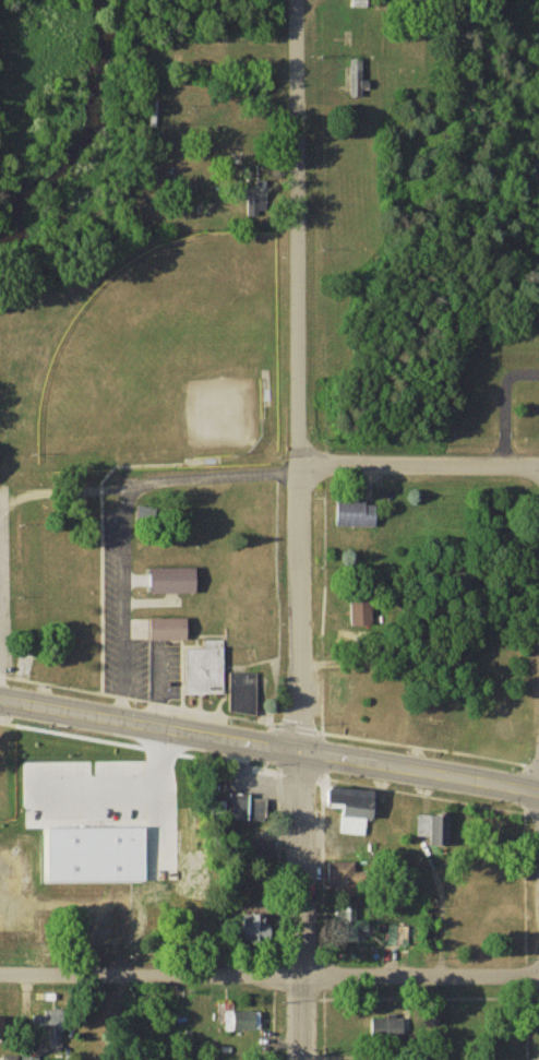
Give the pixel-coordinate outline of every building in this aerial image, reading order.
[(354,8),(369,8),(369,0),(354,0),(354,8)] [(351,61),(351,98),(363,98),(363,61),(351,61)] [(339,502),(339,528),(378,528),(378,502),(339,502)] [(198,569),(152,569),(152,595),(198,595),(198,569)] [(353,627),(375,627),(375,602),(353,602),(353,627)] [(189,620),(152,620),(152,641),(189,641),(189,620)] [(225,696),(225,641),(206,641),(206,651),(188,651),(188,696),(225,696)] [(32,680),(36,656),(21,654),(17,678),(32,680)] [(232,715),(258,715),(258,674),(232,674),(232,715)] [(367,835),(368,818),(377,818),(379,789),(330,786),(329,807),(344,808),(343,834),(367,835)] [(231,795),(231,820),(268,820),(268,795),(231,795)] [(419,840),(453,840),(453,814),(419,814),(419,840)] [(145,879),(145,823),(47,824),(47,880),(145,879)] [(277,865),(277,841),(246,841),(246,865),(277,865)] [(331,885),(337,885),(337,895),(362,895),(362,880),(370,880),(370,863),(331,863),(331,885)] [(361,942),(361,931),(369,931),(369,919),(359,919),(359,907),(340,907),(340,942),(361,942)] [(268,909),(244,914),(250,942),(274,937),(268,909)] [(438,950),(438,923),(429,923),(429,950),(438,950)] [(404,945),(404,926),(390,926),(390,945),(404,945)] [(263,1029),(263,1010),(238,1010),(238,1029),(263,1029)] [(411,1018),(373,1018),(373,1039),(411,1039),(411,1018)] [(40,1052),(63,1052),(63,1019),(40,1019),(40,1052)]
